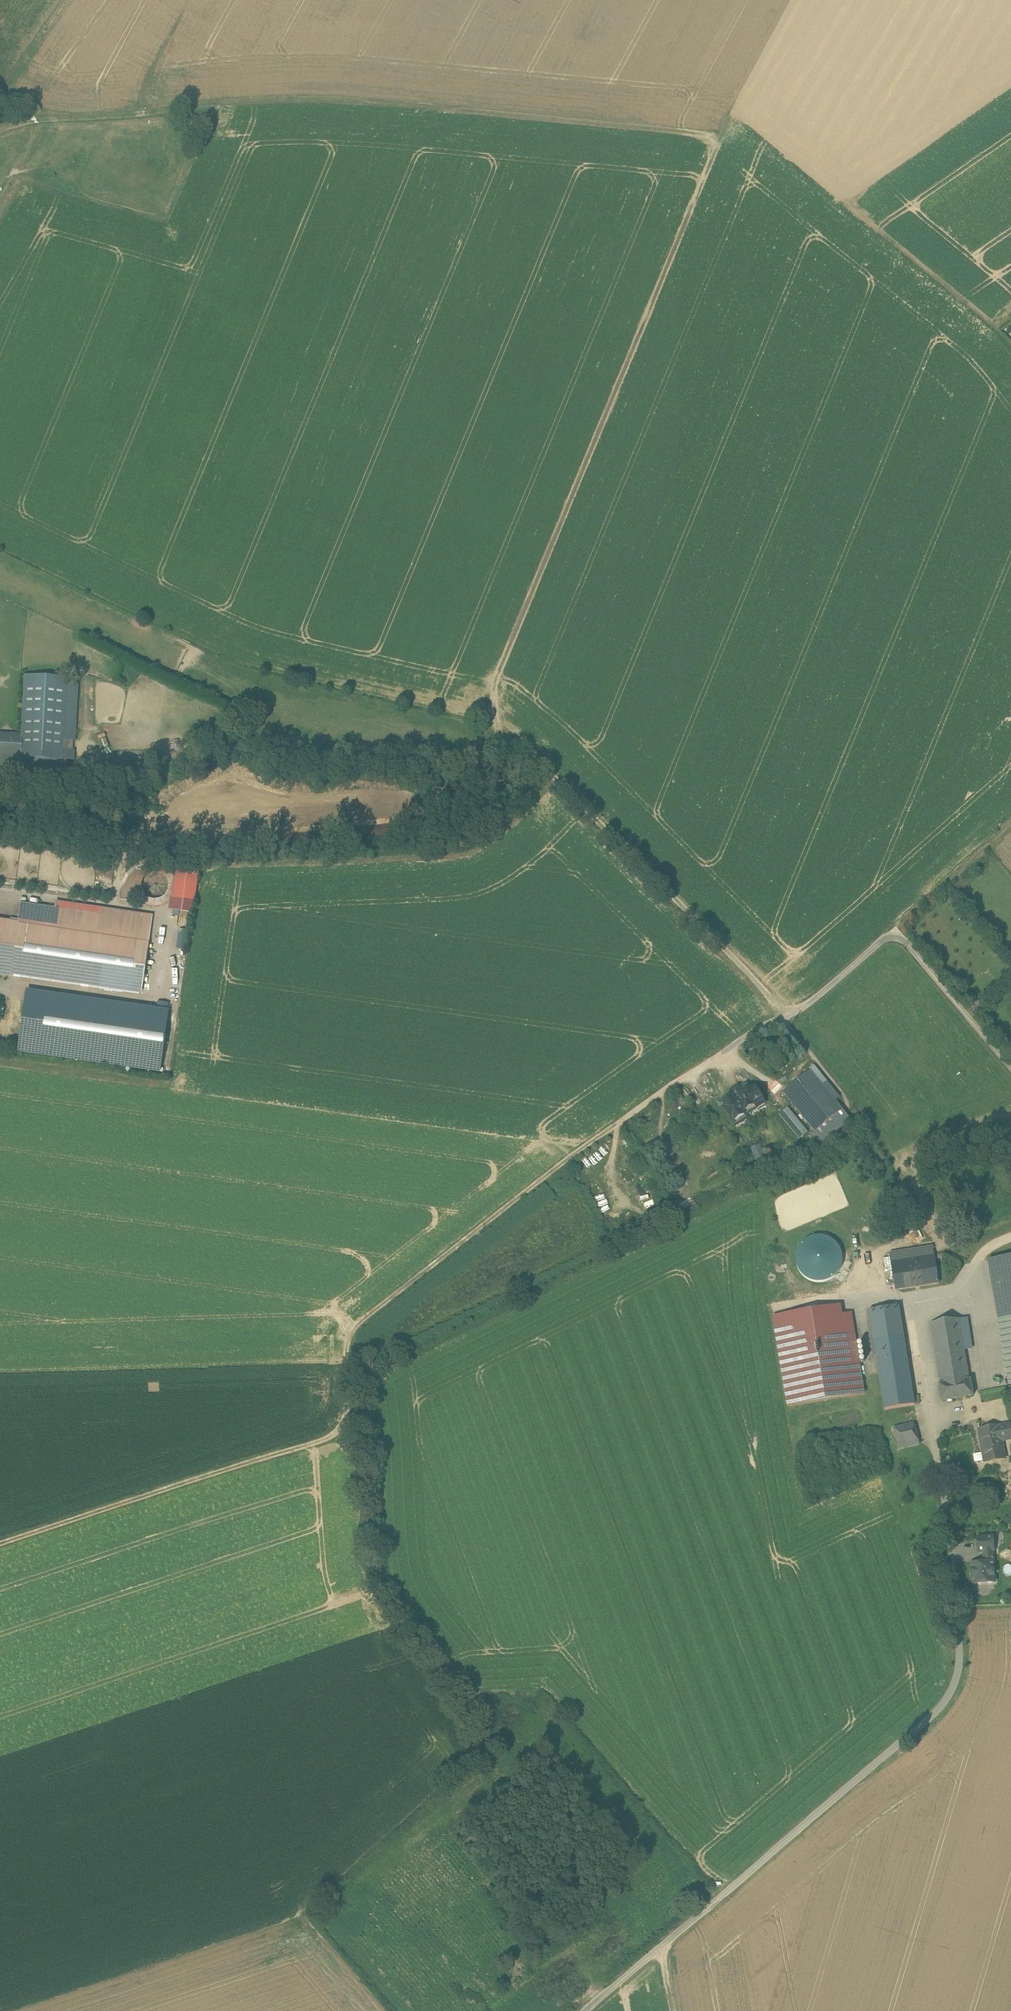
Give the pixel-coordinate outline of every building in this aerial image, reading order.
[(66,679),(25,677),(22,735),(21,757),(62,760),(62,759),(62,749),(63,729),(66,679)] [(78,680),(66,679),(63,729),(75,730),(78,680)] [(74,750),(75,730),(63,729),(62,749),(74,750)] [(0,734),(0,756),(21,757),(22,735),(0,734)] [(74,750),(62,749),(62,759),(74,760),(74,750)] [(0,756),(0,767),(61,771),(62,760),(21,757),(0,756)] [(150,773),(167,769),(166,761),(149,762),(150,773)] [(197,866),(178,863),(173,909),(192,912),(197,866)] [(57,902),(56,909),(150,923),(151,916),(57,902)] [(56,909),(20,904),(17,924),(18,924),(147,943),(150,923),(56,909)] [(0,922),(0,973),(11,975),(18,924),(17,924),(0,922)] [(147,943),(18,924),(11,975),(12,975),(140,993),(147,943)] [(177,928),(177,947),(186,947),(187,928),(177,928)] [(831,1096),(836,1092),(816,1067),(811,1071),(831,1096)] [(831,1096),(811,1071),(783,1093),(816,1132),(843,1110),(831,1096)] [(735,1099),(744,1093),(739,1085),(730,1090),(733,1095),(735,1099)] [(744,1093),(735,1099),(736,1099),(745,1114),(746,1114),(745,1112),(755,1105),(757,1108),(765,1102),(755,1086),(744,1093)] [(721,1103),(724,1106),(736,1099),(735,1099),(733,1095),(721,1103)] [(745,1114),(736,1099),(724,1106),(734,1122),(746,1115),(745,1114)] [(808,1132),(788,1108),(780,1115),(800,1139),(808,1132)] [(843,1110),(816,1132),(822,1141),(823,1141),(850,1119),(843,1110)] [(746,1115),(734,1122),(736,1126),(748,1118),(746,1115)] [(817,1145),(822,1141),(816,1132),(810,1136),(817,1145)] [(759,1145),(752,1148),(757,1159),(764,1156),(759,1145)] [(797,1277),(837,1279),(840,1238),(800,1235),(797,1277)] [(891,1262),(935,1255),(933,1248),(890,1255),(891,1262)] [(935,1255),(891,1262),(896,1289),(939,1282),(935,1255)] [(998,1320),(1006,1319),(1010,1318),(1010,1257),(988,1261),(998,1320)] [(774,1316),(788,1406),(865,1394),(852,1313),(842,1314),(840,1305),(774,1316)] [(899,1305),(869,1310),(885,1409),(915,1404),(899,1305)] [(940,1376),(968,1371),(964,1349),(972,1348),(967,1317),(931,1323),(940,1376)] [(1010,1386),(1010,1349),(1006,1319),(998,1320),(1009,1386),(1010,1386)] [(968,1371),(940,1376),(941,1384),(940,1384),(943,1400),(974,1395),(971,1379),(970,1380),(968,1371)] [(914,1423),(894,1428),(899,1449),(919,1444),(914,1423)] [(980,1430),(986,1462),(1005,1459),(1001,1441),(1010,1439),(1010,1425),(980,1430)] [(984,1551),(993,1551),(994,1550),(993,1536),(978,1538),(979,1552),(984,1551)] [(973,1576),(974,1584),(995,1582),(993,1551),(984,1551),(985,1563),(972,1564),(972,1570),(973,1576)]
